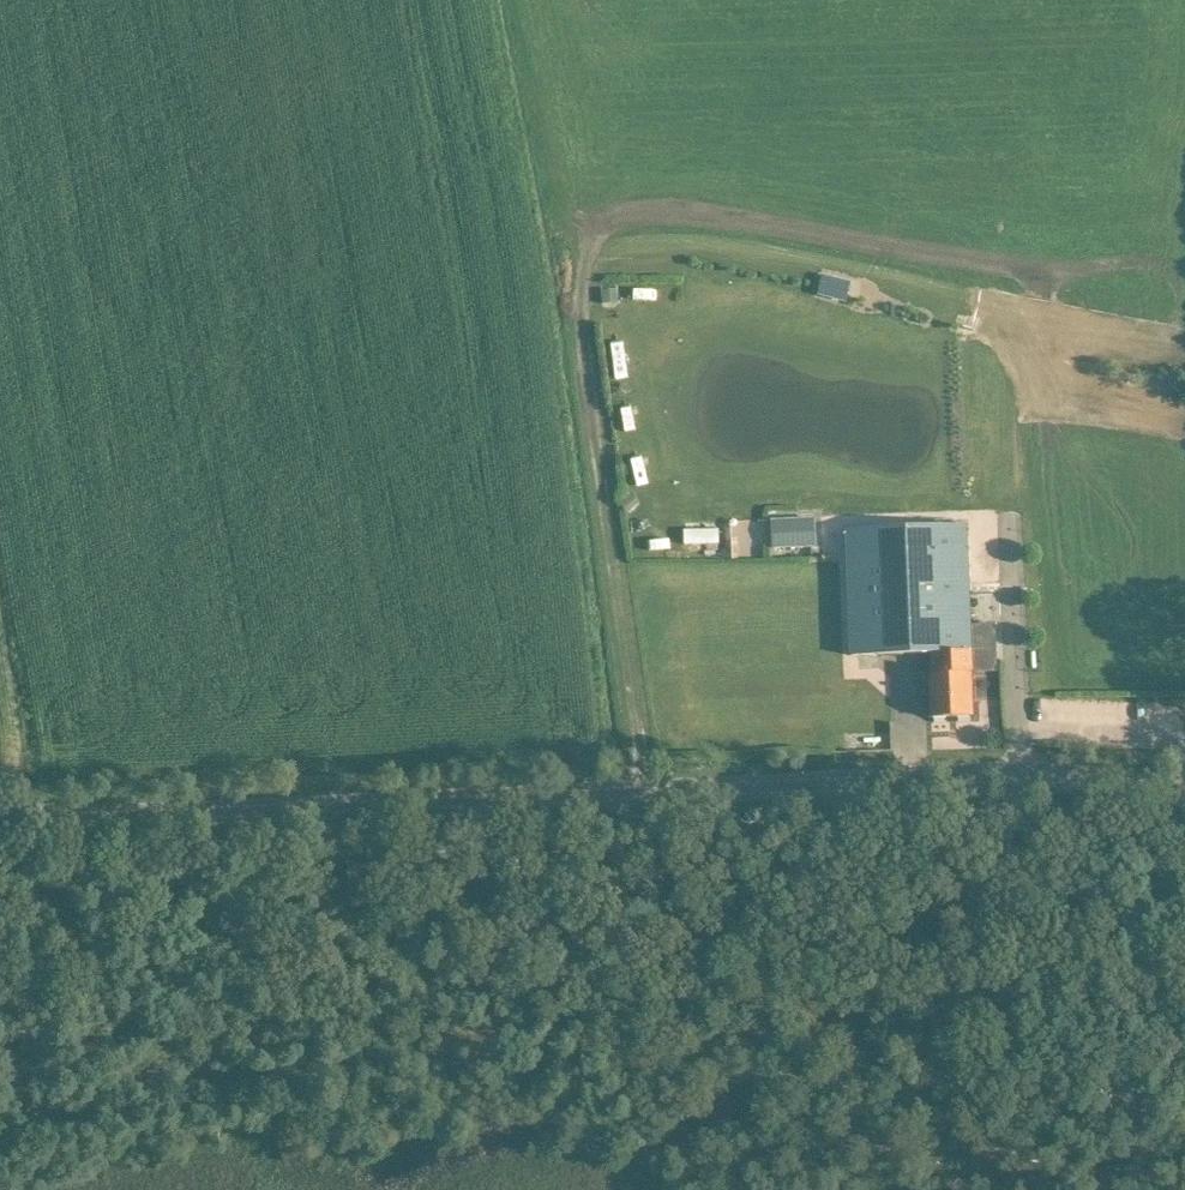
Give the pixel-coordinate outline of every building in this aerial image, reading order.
[(782,219),(777,234),(796,240),(801,225),(782,219)] [(632,283),(630,308),(643,309),(645,284),(632,283)] [(619,303),(618,289),(602,290),(603,304),(619,303)] [(1174,318),(1180,346),(1184,345),(1184,316),(1174,318)] [(652,401),(653,380),(641,380),(640,400),(652,401)] [(644,428),(646,450),(658,449),(656,427),(644,428)] [(639,504),(631,493),(618,504),(627,514),(639,504)] [(931,718),(974,716),(967,524),(845,529),(850,656),(936,653),(937,674),(929,674),(930,677),(923,677),(924,694),(930,694),(931,718)] [(996,632),(973,633),(974,660),(997,660),(996,632)]
